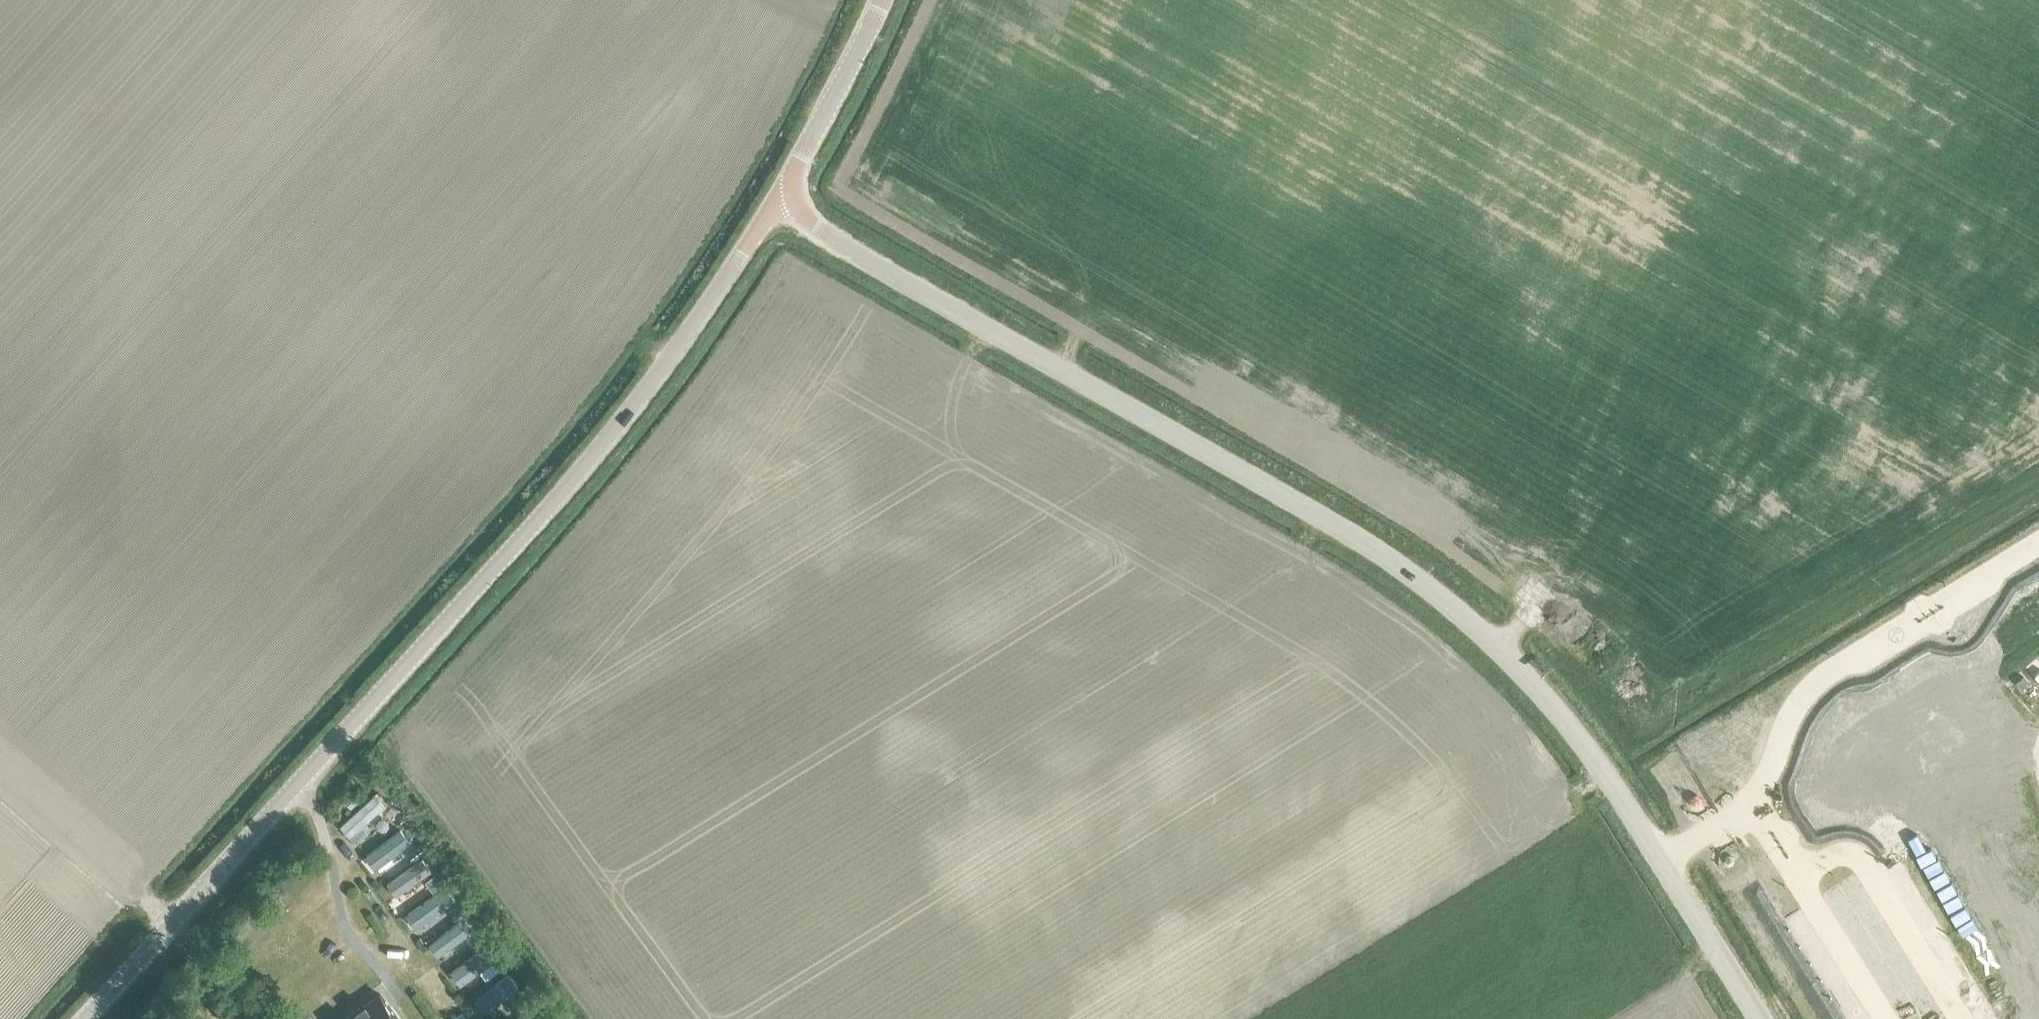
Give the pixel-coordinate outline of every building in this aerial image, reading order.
[(398,825),(363,852),(373,865),(408,838),(398,825)] [(441,886),(405,913),(415,926),(450,899),(441,886)] [(482,945),(447,971),(457,984),(492,958),(482,945)] [(379,994),(345,1018),(397,1018),(379,994)]
